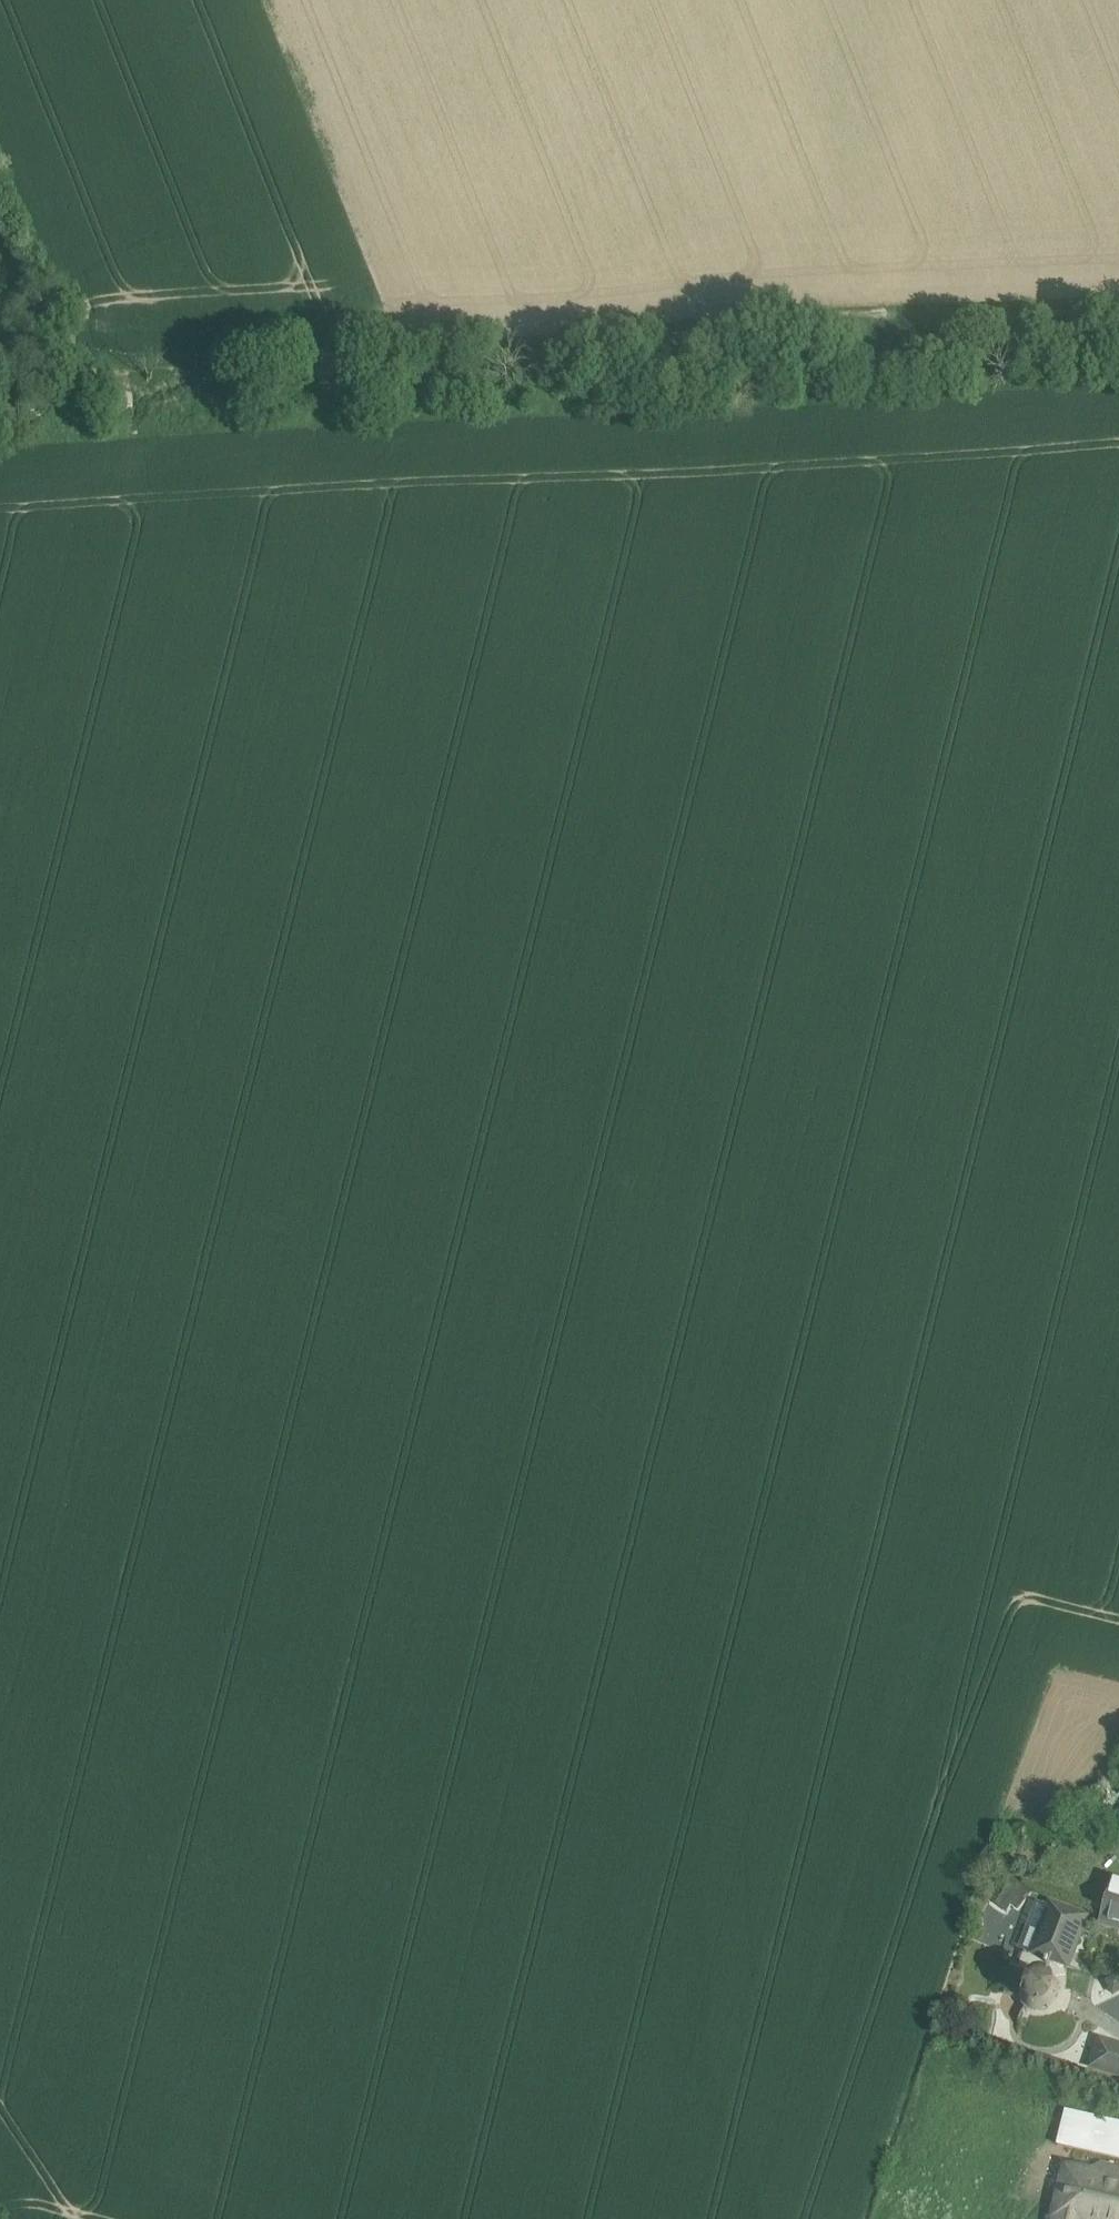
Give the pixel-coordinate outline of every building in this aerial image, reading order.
[(995,1904),(1004,1911),(1010,1904),(1015,1908),(1030,1890),(1016,1879),(995,1904)] [(1113,1880),(1100,1924),(1118,1930),(1118,1882),(1113,1880)] [(1085,1918),(1051,1905),(1033,1954),(1066,1967),(1085,1918)] [(1050,2010),(1056,2006),(1069,2012),(1074,1995),(1061,1991),(1059,1984),(1054,1978),(1048,1974),(1040,1973),(1032,1975),(1026,1979),(1022,1986),(1021,1994),(1023,2001),(1028,2007),(1034,2011),(1042,2012),(1050,2010)] [(1101,2041),(1093,2066),(1118,2074),(1118,2046),(1101,2041)] [(1118,2158),(1118,2119),(1065,2108),(1057,2145),(1118,2158)] [(1070,2172),(1059,2215),(1076,2218),(1118,2218),(1118,2170),(1102,2166),(1099,2178),(1070,2172)]
